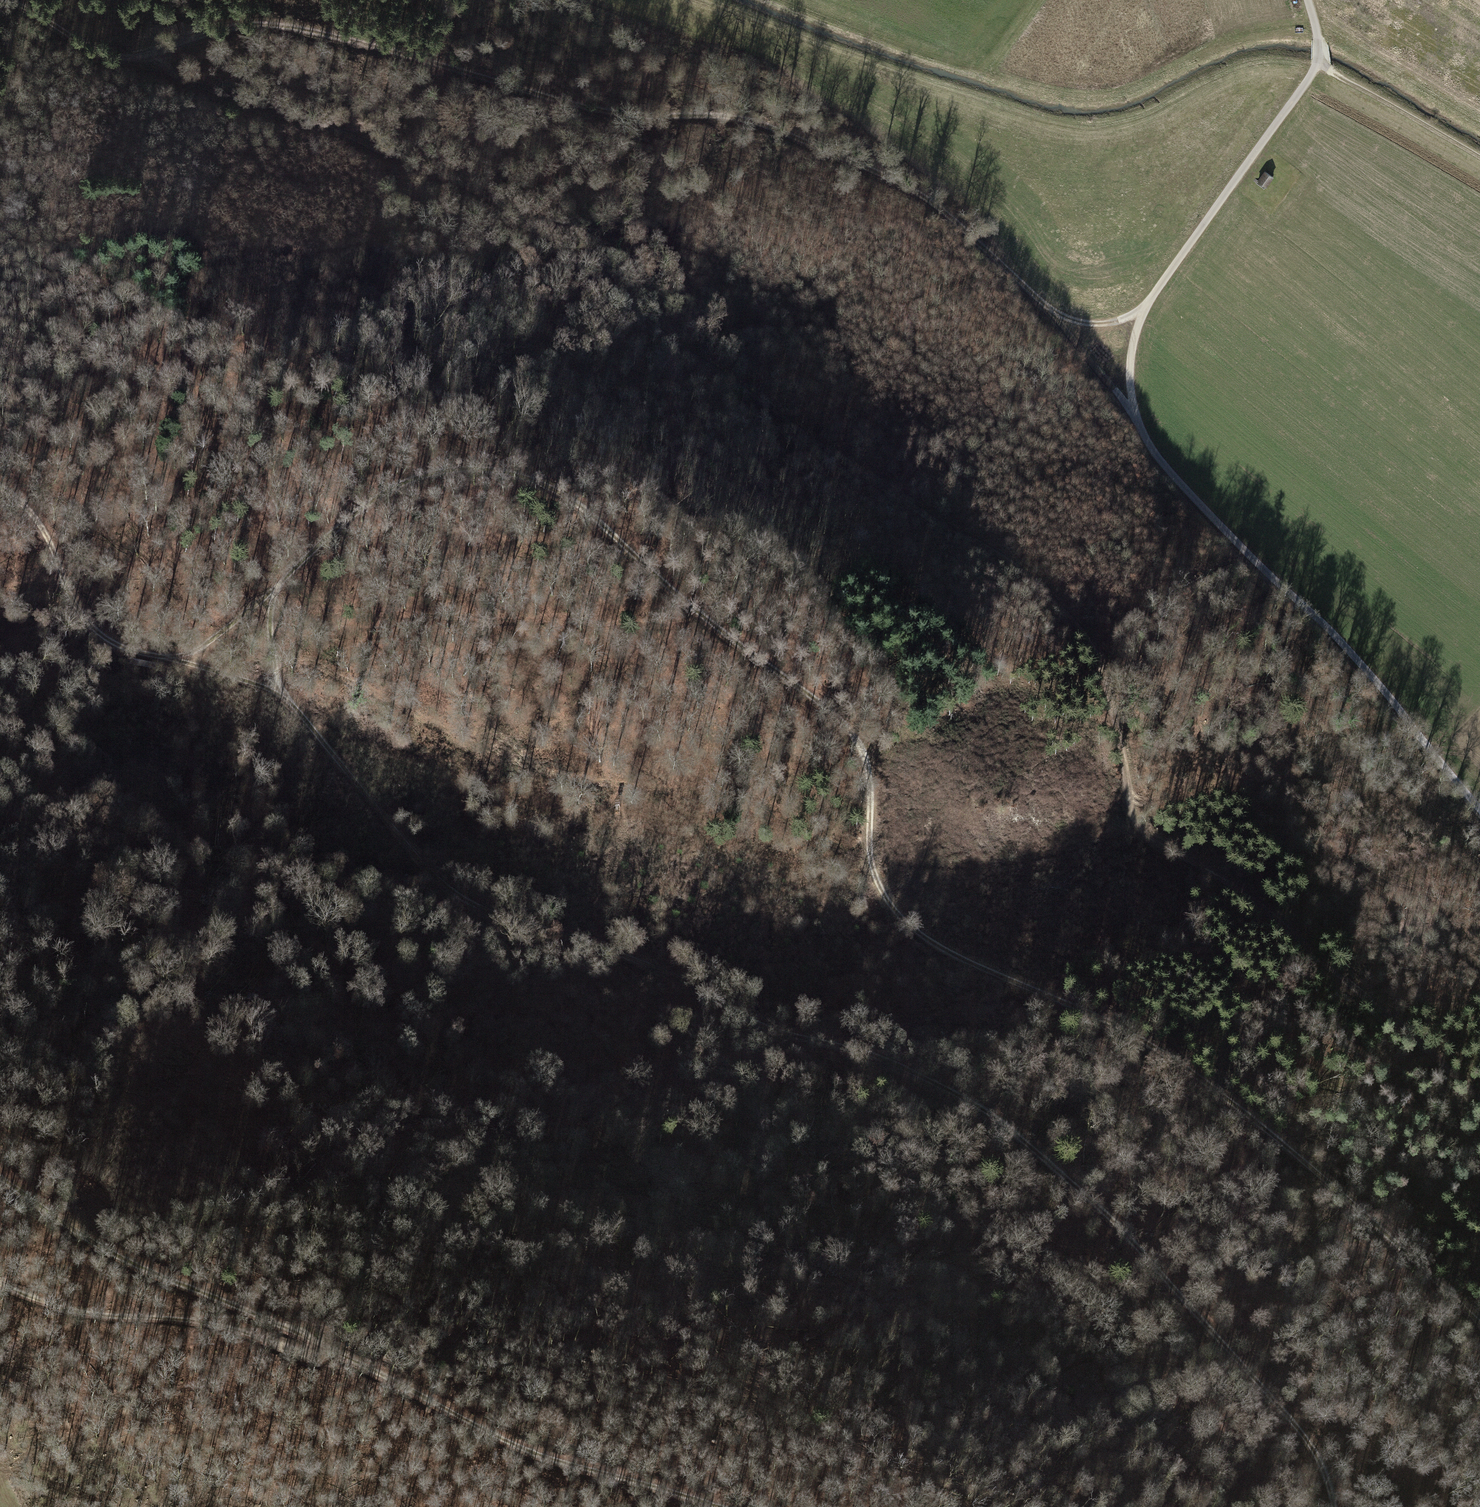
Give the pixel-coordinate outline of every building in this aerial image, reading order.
[(1275,179),(1266,171),(1257,181),(1266,189),(1275,179)]
